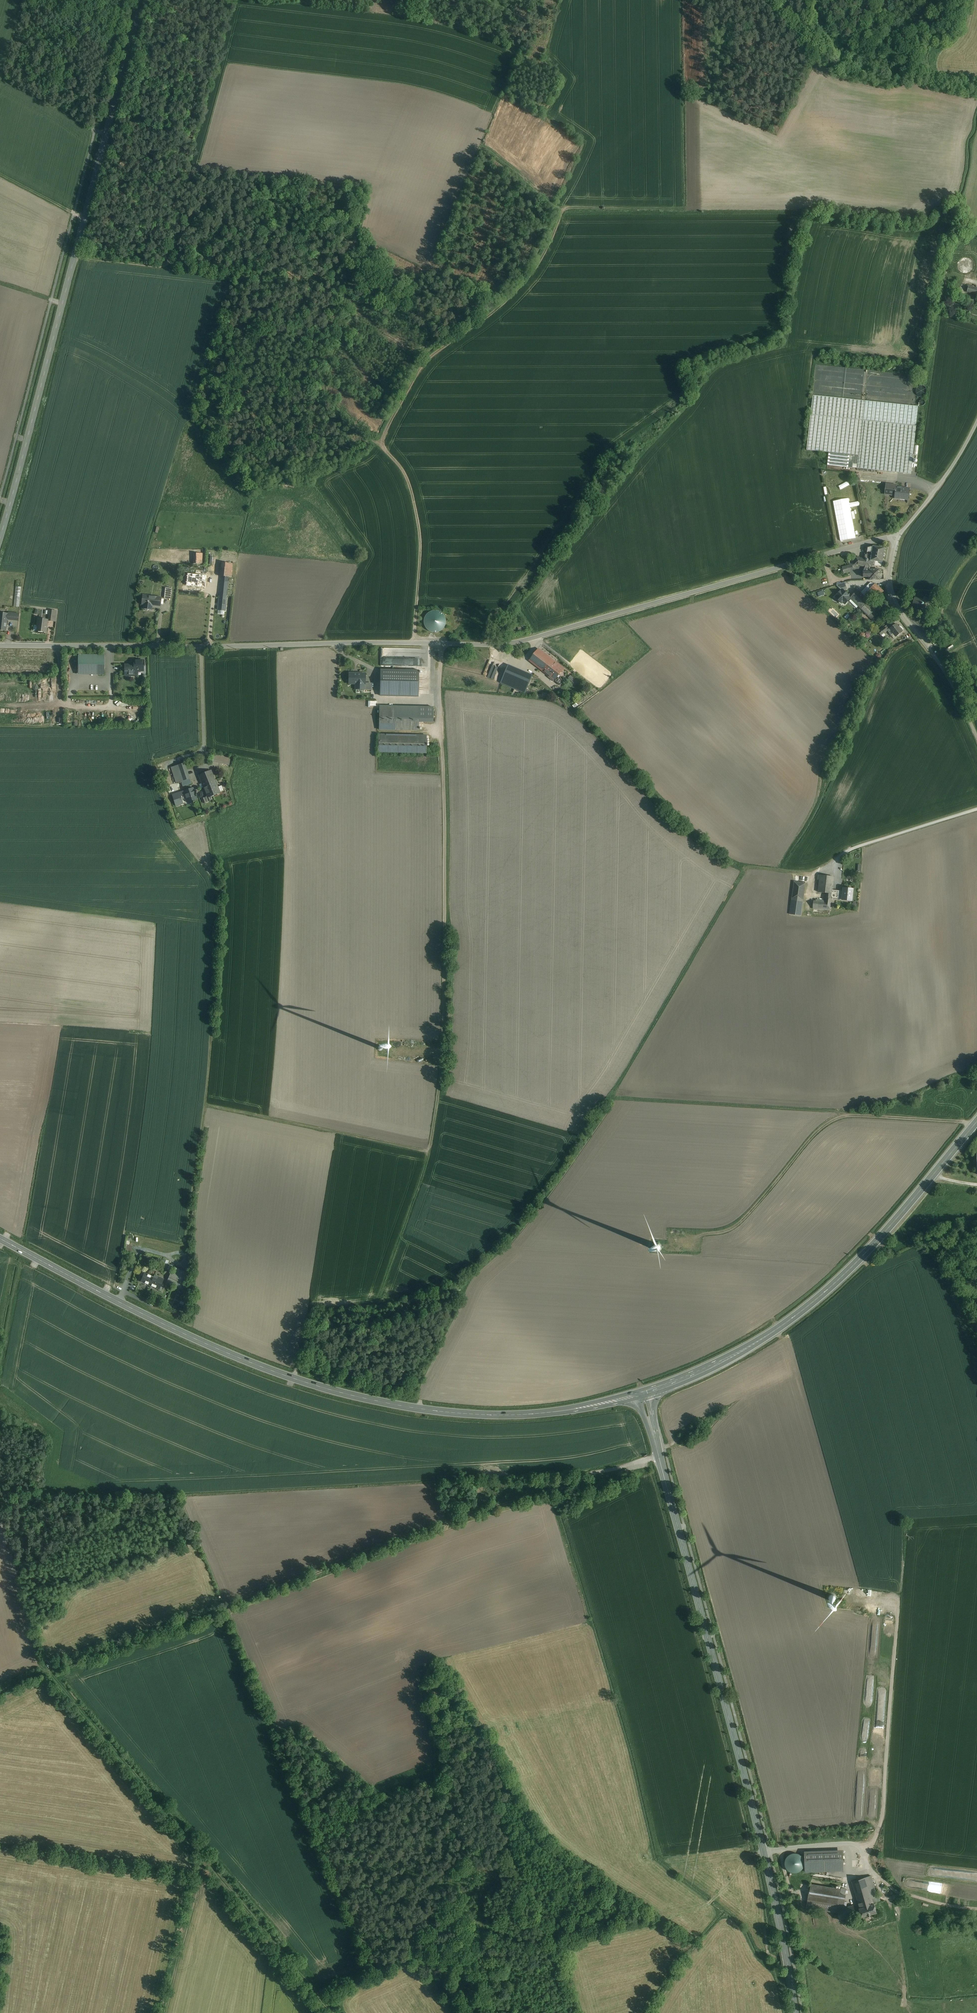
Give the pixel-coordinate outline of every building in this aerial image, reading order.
[(963,257),(961,259),(959,260),(958,263),(957,265),(958,268),(959,270),(961,272),(964,273),(966,273),(969,273),(971,271),(973,269),(974,266),(973,264),(973,261),(971,259),(969,258),(966,257),(963,257)] [(969,286),(967,293),(976,296),(976,288),(969,286)] [(940,292),(937,294),(939,296),(941,300),(946,297),(942,290),(940,292)] [(916,393),(917,395),(919,396),(921,397),(923,396),(925,395),(926,394),(927,392),(927,390),(926,388),(924,386),(922,386),(920,386),(918,386),(916,388),(916,390),(916,393)] [(813,395),(811,415),(862,420),(916,426),(918,406),(912,406),(813,395)] [(807,450),(829,452),(850,455),(858,456),(862,420),(811,415),(807,450)] [(858,456),(850,455),(848,468),(911,474),(916,426),(862,420),(858,456)] [(827,465),(848,468),(850,455),(829,452),(827,465)] [(896,485),(886,484),(885,494),(895,495),(896,487),(896,485)] [(896,487),(895,495),(894,498),(899,499),(899,497),(909,498),(909,490),(902,489),(902,488),(896,487)] [(873,546),(867,548),(866,556),(865,556),(864,559),(871,560),(873,546)] [(885,548),(873,546),(871,560),(871,561),(874,561),(882,563),(885,548)] [(202,564),(202,553),(194,553),(194,561),(194,564),(202,564)] [(871,561),(871,560),(864,559),(856,558),(855,564),(861,565),(861,566),(864,566),(865,566),(870,567),(870,564),(871,561)] [(232,564),(222,563),(221,576),(222,576),(228,577),(231,577),(232,564)] [(869,570),(869,577),(869,580),(880,579),(880,569),(869,570)] [(201,575),(188,573),(186,586),(199,587),(201,575)] [(211,576),(201,575),(199,587),(210,588),(211,576)] [(228,577),(222,576),(220,596),(226,597),(228,577)] [(843,590),(844,591),(845,590),(847,589),(845,582),(837,585),(837,586),(842,591),(843,590)] [(871,583),(861,593),(866,599),(866,598),(866,599),(868,597),(873,591),(878,586),(875,584),(875,583),(871,583)] [(878,586),(873,591),(878,596),(883,592),(878,586)] [(844,591),(843,590),(842,591),(841,592),(840,592),(838,594),(838,595),(836,597),(842,603),(843,602),(845,604),(851,598),(850,598),(852,596),(850,594),(848,595),(844,591)] [(864,601),(866,599),(861,593),(858,591),(852,596),(850,598),(851,598),(851,599),(859,606),(860,607),(865,602),(864,601)] [(161,598),(143,596),(142,604),(144,604),(144,608),(152,609),(152,605),(160,606),(161,598)] [(220,596),(219,596),(218,610),(225,611),(227,597),(226,597),(220,596)] [(923,600),(915,597),(912,606),(925,610),(929,608),(930,604),(928,601),(926,601),(927,598),(924,597),(923,600)] [(865,602),(860,607),(869,616),(873,612),(876,609),(868,601),(866,599),(866,598),(866,599),(864,601),(865,602)] [(859,606),(851,599),(849,601),(856,608),(859,606)] [(431,631),(435,631),(438,631),(441,629),(443,627),(445,624),(446,621),(445,618),(444,614),(441,611),(438,610),(435,609),(431,610),(428,612),(425,614),(424,618),(424,621),(424,624),(426,627),(428,629),(431,631)] [(57,622),(58,610),(49,610),(48,621),(57,622)] [(873,612),(869,616),(872,620),(877,615),(873,612)] [(47,620),(38,619),(36,631),(46,632),(47,628),(46,627),(47,620)] [(892,627),(890,629),(893,634),(896,637),(903,632),(902,632),(899,628),(896,624),(892,627)] [(887,630),(885,627),(878,632),(881,636),(887,631),(887,630)] [(416,658),(416,648),(382,648),(381,665),(389,665),(389,663),(387,663),(392,661),(392,662),(394,661),(394,657),(398,658),(399,659),(402,658),(403,661),(404,660),(404,659),(407,658),(415,658),(415,661),(417,660),(417,662),(420,662),(420,658),(422,664),(422,658),(416,658)] [(539,649),(530,661),(550,677),(549,677),(554,681),(564,669),(539,649)] [(104,655),(79,655),(79,670),(99,670),(99,675),(104,675),(104,655)] [(144,661),(134,661),(134,665),(137,665),(137,671),(144,671),(144,661)] [(134,665),(125,665),(125,675),(129,675),(129,676),(133,676),(133,675),(137,675),(137,671),(137,665),(134,665)] [(494,679),(498,667),(492,665),(488,677),(494,679)] [(509,665),(501,683),(525,693),(533,675),(509,665)] [(418,671),(380,670),(379,695),(417,696),(418,671)] [(366,674),(349,674),(349,684),(365,684),(366,674)] [(378,707),(378,730),(418,731),(418,719),(394,718),(394,707),(378,707)] [(379,734),(378,752),(426,753),(426,736),(379,734)] [(213,762),(230,765),(231,758),(227,757),(228,756),(214,754),(213,762)] [(176,805),(197,799),(185,763),(171,767),(178,787),(183,786),(184,791),(173,795),(176,805)] [(199,776),(208,797),(220,792),(211,771),(199,776)] [(832,890),(834,877),(818,875),(818,880),(819,880),(818,892),(826,893),(825,900),(814,899),(813,908),(830,910),(831,898),(832,890)] [(801,916),(806,883),(794,882),(790,914),(801,916)] [(854,888),(844,887),(843,891),(842,899),(842,900),(852,901),(854,888)] [(843,891),(832,890),(831,898),(842,899),(843,891)] [(161,1267),(168,1269),(170,1260),(163,1258),(161,1267)] [(162,1280),(145,1273),(141,1281),(158,1288),(162,1280)] [(843,1870),(842,1850),(806,1852),(806,1871),(843,1870)] [(871,1876),(852,1881),(860,1908),(874,1904),(872,1898),(877,1897),(871,1876)] [(810,1884),(807,1908),(838,1913),(837,1910),(844,1908),(846,1895),(840,1894),(840,1889),(810,1884)] [(860,1908),(859,1908),(862,1917),(877,1913),(874,1903),(874,1904),(860,1908)] [(857,1915),(854,1905),(844,1908),(837,1910),(838,1913),(840,1920),(857,1915)]
